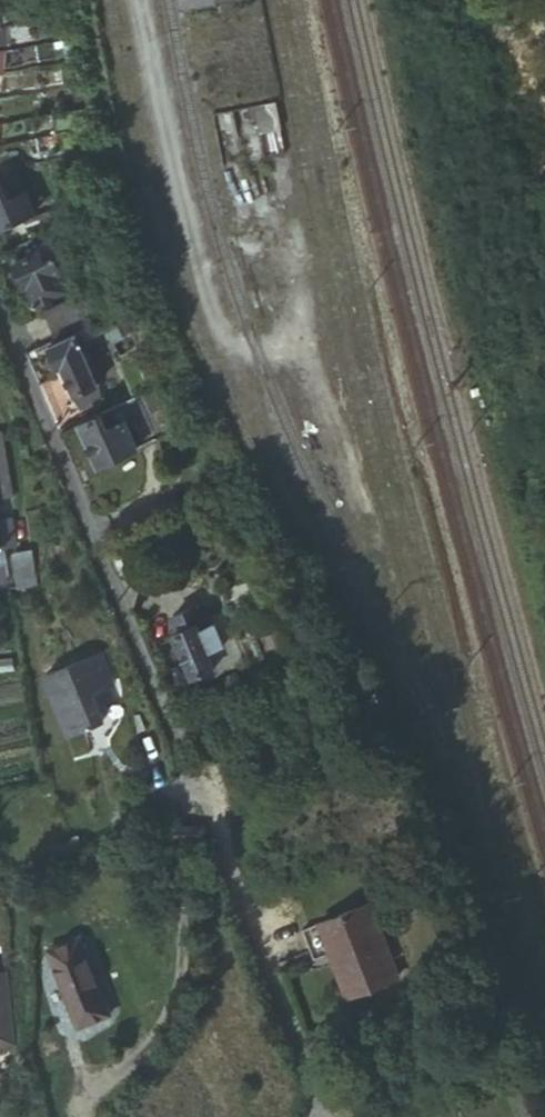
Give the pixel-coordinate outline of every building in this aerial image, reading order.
[(56,3),(60,3),(61,10),(67,9),(72,6),(70,0),(55,0),(56,3)] [(187,13),(255,0),(185,0),(187,13)] [(4,48),(1,48),(3,64),(12,63),(11,46),(4,48)] [(0,180),(0,226),(36,210),(19,172),(0,180)] [(64,222),(58,207),(26,220),(29,237),(64,222)] [(66,257),(56,234),(38,242),(41,247),(15,259),(26,283),(31,282),(38,299),(68,285),(62,273),(65,270),(61,259),(66,257)] [(45,312),(57,340),(77,332),(96,323),(84,296),(45,312)] [(77,332),(83,345),(102,336),(96,323),(77,332)] [(128,344),(116,324),(106,329),(117,351),(128,344)] [(57,340),(52,343),(61,365),(64,363),(69,375),(64,377),(70,394),(75,388),(82,406),(96,400),(90,386),(97,382),(81,345),(83,345),(77,332),(57,340)] [(80,420),(79,421),(97,464),(155,438),(136,396),(80,420)] [(14,495),(2,432),(0,432),(0,498),(14,495)] [(0,518),(0,538),(1,546),(2,546),(15,544),(9,516),(0,518)] [(18,584),(36,581),(32,547),(13,550),(18,584)] [(177,633),(195,676),(217,667),(214,660),(227,653),(214,623),(209,626),(200,606),(176,617),(181,631),(177,633)] [(45,672),(65,732),(102,719),(92,691),(113,684),(102,653),(45,672)] [(370,901),(304,927),(316,958),(332,950),(349,994),(399,974),(370,901)] [(109,1009),(80,933),(47,946),(76,1023),(109,1009)] [(10,974),(0,976),(0,1050),(18,1048),(10,974)]
